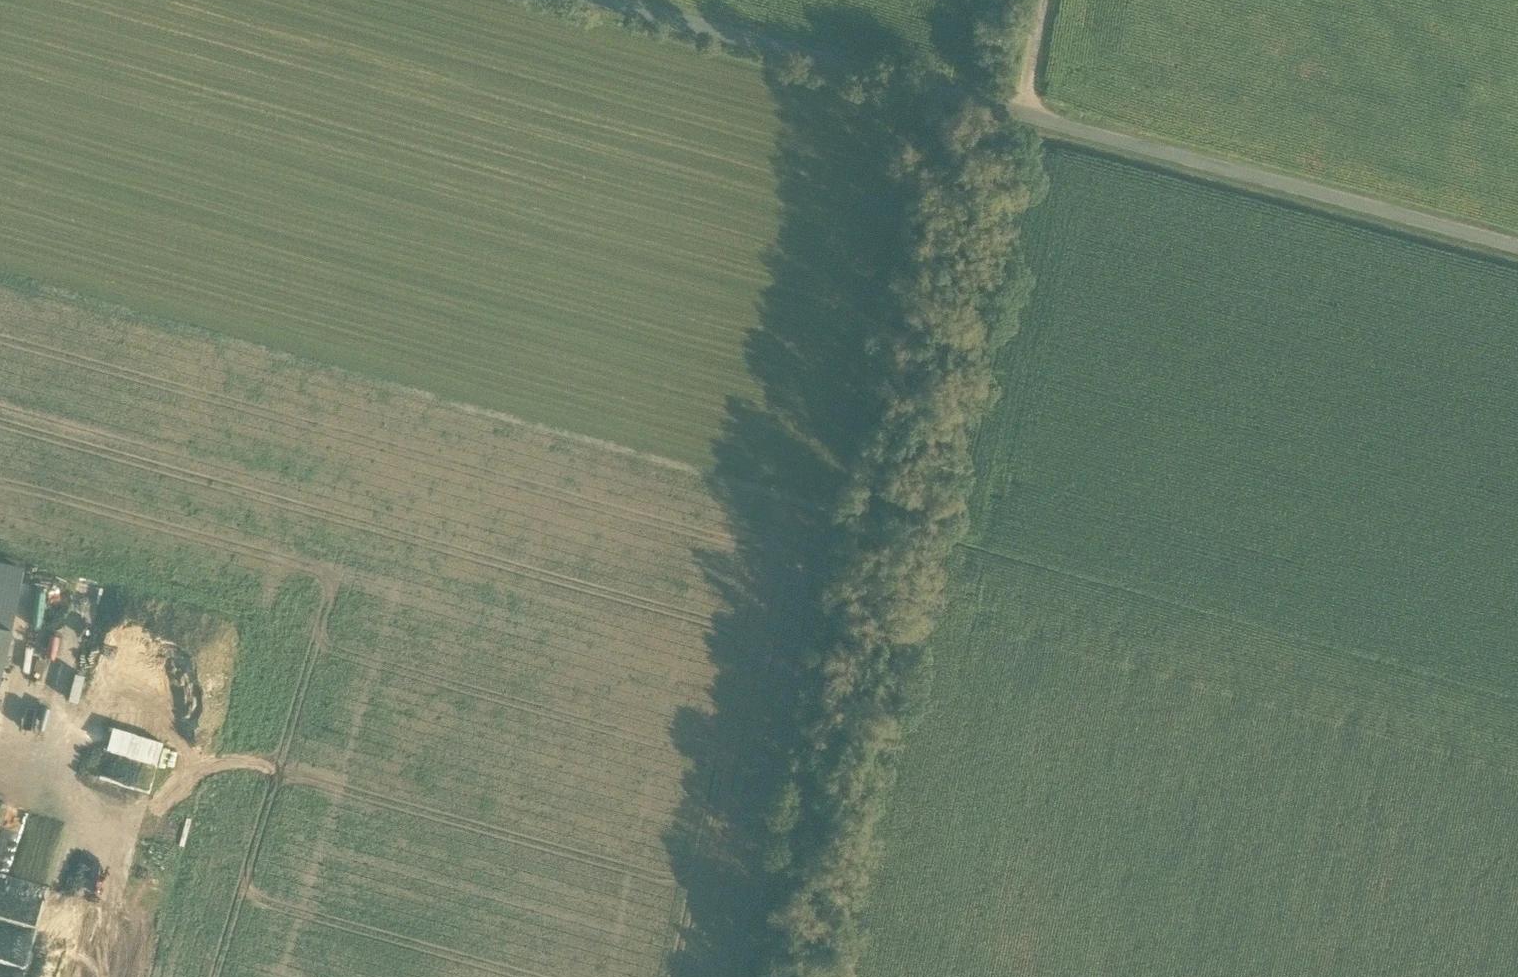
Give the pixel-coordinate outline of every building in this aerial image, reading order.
[(21,568),(0,564),(0,663),(21,568)] [(90,627),(62,636),(66,646),(93,638),(90,627)] [(78,677),(56,681),(60,703),(82,699),(78,677)] [(29,764),(9,873),(53,881),(73,773),(29,764)]
